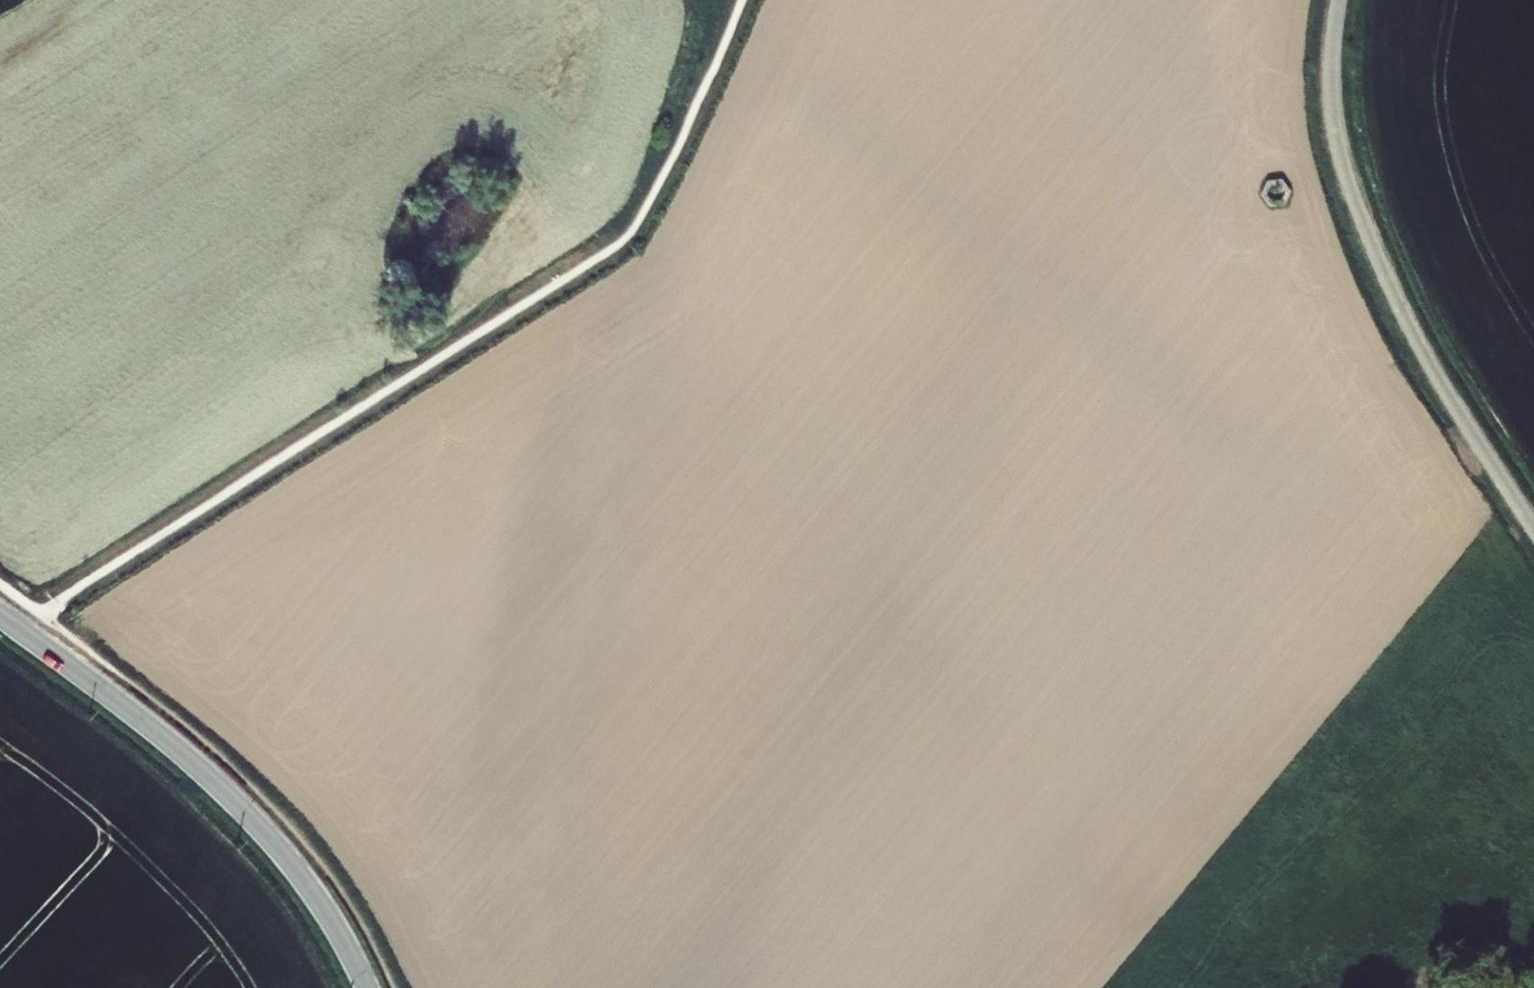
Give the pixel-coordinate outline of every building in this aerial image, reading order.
[(1267,181),(1261,195),(1265,201),(1270,207),(1285,205),(1287,198),(1290,191),(1286,185),(1281,179),(1274,180),(1267,181)]
